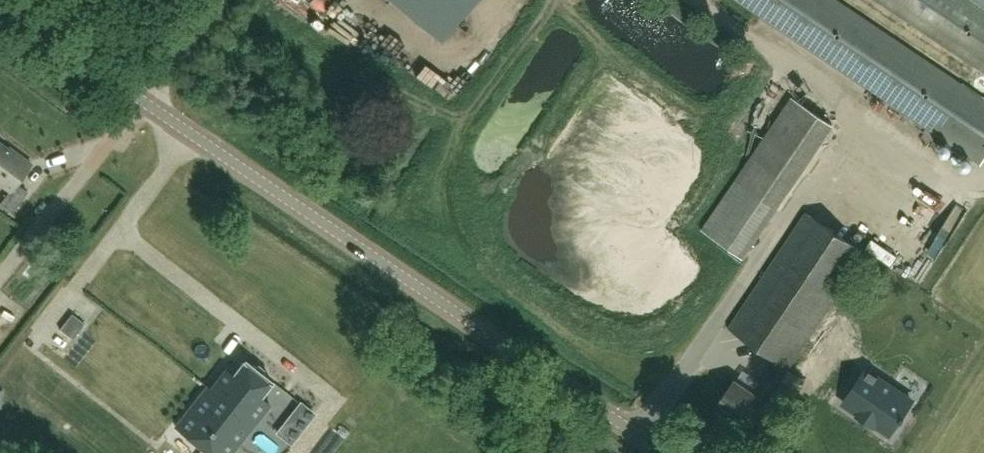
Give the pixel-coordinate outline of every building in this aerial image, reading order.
[(471,41),(499,0),(410,0),(471,41)] [(981,163),(983,158),(983,100),(835,0),(738,0),(981,163)] [(969,0),(878,0),(983,71),(983,10),(969,0)] [(793,95),(707,229),(747,255),(833,121),(793,95)] [(31,164),(17,154),(16,156),(0,144),(0,185),(10,193),(1,206),(12,214),(28,193),(16,184),(31,164)] [(951,225),(957,214),(936,205),(931,216),(951,225)] [(767,402),(867,253),(806,213),(728,330),(776,361),(754,394),(734,381),(712,413),(723,421),(721,424),(737,435),(739,431),(750,439),(773,406),(767,402)] [(86,322),(73,313),(61,329),(73,339),(86,322)] [(208,452),(231,452),(270,405),(260,397),(272,382),(264,376),(264,370),(257,365),(252,366),(244,360),(232,375),(225,370),(210,389),(207,387),(175,427),(208,452)] [(866,370),(844,403),(860,414),(859,415),(873,425),(874,423),(890,434),(900,420),(902,421),(905,417),(903,415),(913,401),(878,377),(878,376),(878,375),(877,377),(870,372),(871,371),(870,370),(869,372),(866,370)] [(169,379),(164,388),(178,396),(183,387),(169,379)] [(301,404),(293,414),(305,424),(314,414),(301,404)]
